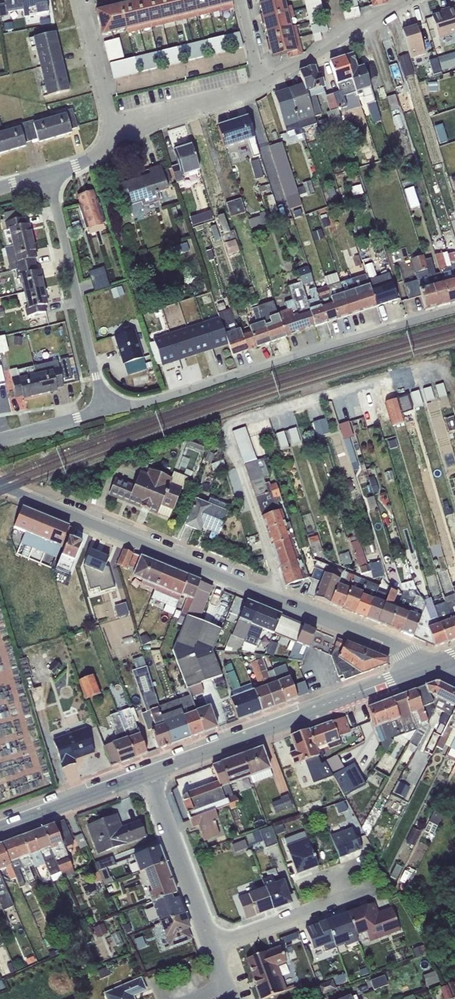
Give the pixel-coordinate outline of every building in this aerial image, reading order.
[(8,17),(7,14),(23,11),(21,0),(0,0),(0,18),(8,17)] [(23,11),(24,17),(48,13),(46,0),(21,0),(23,11)] [(140,31),(151,28),(144,0),(139,0),(132,1),(140,31)] [(151,28),(163,25),(157,0),(144,0),(151,28)] [(163,25),(175,22),(169,0),(157,0),(163,25)] [(175,22),(186,20),(181,0),(169,0),(175,22)] [(186,20),(198,17),(194,0),(181,0),(186,20)] [(198,17),(210,14),(206,0),(194,0),(198,17)] [(210,14),(222,11),(221,9),(219,0),(206,0),(210,14)] [(233,6),(231,0),(219,0),(221,9),(233,6)] [(285,0),(279,0),(259,4),(263,19),(292,12),(291,6),(287,8),(285,0)] [(306,9),(321,5),(320,0),(304,0),(306,9)] [(356,0),(340,0),(341,5),(349,3),(350,9),(358,8),(356,0)] [(126,29),(128,34),(140,31),(132,1),(120,5),(126,29)] [(102,35),(126,29),(120,5),(96,10),(102,35)] [(321,5),(306,9),(309,22),(317,20),(316,14),(323,13),(321,5)] [(432,17),(439,39),(454,34),(454,9),(454,7),(441,11),(442,13),(432,17)] [(360,16),(358,8),(350,9),(343,11),(345,20),(360,16)] [(266,33),(291,27),(289,18),(294,17),(292,12),(263,19),(266,33)] [(317,20),(309,22),(310,27),(311,26),(313,35),(320,33),(327,31),(325,23),(318,25),(317,20)] [(12,22),(4,24),(5,31),(14,30),(12,22)] [(295,26),(291,27),(266,33),(269,45),(297,38),(299,38),(295,26)] [(416,26),(402,30),(411,59),(426,54),(416,26)] [(233,42),(234,49),(243,47),(239,32),(227,35),(229,43),(233,42)] [(35,48),(57,43),(55,35),(55,33),(29,39),(31,49),(35,48)] [(320,33),(313,35),(314,42),(322,40),(320,33)] [(219,53),(227,51),(225,44),(229,43),(227,35),(215,38),(219,53)] [(204,41),(206,48),(209,48),(211,55),(219,53),(215,38),(204,41)] [(269,45),(272,57),(288,53),(289,56),(301,53),(297,38),(269,45)] [(119,39),(104,42),(109,61),(124,58),(119,39)] [(206,48),(204,41),(192,44),(196,59),(203,57),(202,49),(206,48)] [(40,67),(62,62),(62,61),(61,61),(60,55),(57,43),(35,48),(40,67)] [(196,59),(192,44),(181,47),(182,54),(186,53),(188,61),(196,59)] [(182,54),(181,47),(169,50),(172,64),(180,62),(179,55),(182,54)] [(172,64),(169,50),(158,52),(160,60),(163,59),(165,66),(172,64)] [(155,61),(160,60),(158,52),(146,55),(149,70),(157,68),(155,61)] [(437,58),(441,71),(454,67),(454,53),(437,58)] [(408,54),(399,57),(405,77),(414,74),(408,54)] [(149,70),(146,55),(135,58),(136,65),(139,64),(141,72),(149,70)] [(352,55),(345,57),(352,80),(357,96),(364,94),(374,124),(381,121),(364,67),(363,67),(357,69),(352,55)] [(345,57),(329,62),(337,85),(352,80),(345,57)] [(110,64),(113,79),(138,73),(136,65),(135,58),(110,64)] [(437,58),(429,61),(433,76),(442,73),(441,71),(437,58)] [(45,86),(66,81),(63,69),(62,63),(62,62),(40,67),(45,86)] [(373,64),(366,67),(370,79),(378,77),(373,64)] [(300,72),(304,86),(307,94),(323,88),(324,88),(320,75),(317,76),(314,67),(300,72)] [(45,86),(41,87),(43,97),(69,91),(68,88),(66,81),(45,86)] [(428,83),(428,92),(437,92),(437,83),(428,83)] [(304,86),(289,91),(301,129),(317,124),(314,116),(308,98),(307,94),(304,86)] [(323,88),(307,94),(308,98),(315,96),(322,94),(324,102),(327,102),(330,112),(326,113),(333,133),(345,129),(342,118),(334,94),(326,96),(323,88)] [(289,91),(274,96),(287,133),(294,130),(296,136),(303,134),(301,129),(289,91)] [(342,91),(334,94),(342,118),(345,116),(342,108),(346,106),(342,91)] [(395,95),(387,97),(391,111),(399,109),(395,95)] [(321,114),(315,96),(308,98),(314,116),(321,114)] [(50,119),(55,138),(56,137),(70,133),(71,133),(72,133),(71,129),(77,127),(72,109),(64,111),(65,114),(50,119)] [(248,117),(218,126),(225,148),(248,141),(253,157),(260,155),(254,138),(255,137),(248,117)] [(326,118),(318,121),(322,133),(330,130),(326,118)] [(33,120),(26,122),(31,141),(38,139),(39,143),(40,142),(54,138),(55,138),(50,119),(34,123),(33,120)] [(3,132),(9,151),(10,151),(10,150),(24,146),(25,147),(26,146),(25,143),(31,141),(26,122),(18,124),(19,128),(3,132)] [(442,124),(434,126),(439,143),(447,140),(442,124)] [(8,151),(9,151),(3,132),(0,133),(0,153),(8,151)] [(347,136),(340,138),(343,147),(350,145),(347,136)] [(282,142),(269,147),(289,210),(302,206),(299,198),(296,189),(282,142)] [(183,146),(173,150),(175,157),(176,156),(179,164),(171,167),(177,183),(185,181),(183,176),(199,171),(191,145),(184,147),(183,146)] [(259,161),(251,163),(255,179),(263,177),(259,161)] [(141,178),(121,184),(125,196),(128,195),(131,206),(142,203),(143,207),(160,201),(159,200),(162,199),(160,193),(168,190),(167,185),(173,183),(169,170),(163,172),(161,166),(139,172),(141,178)] [(401,181),(404,187),(413,184),(411,178),(401,181)] [(303,187),(296,189),(299,198),(306,196),(307,197),(315,194),(311,181),(302,184),(303,187)] [(361,184),(351,187),(353,196),(364,193),(361,184)] [(413,187),(404,190),(411,209),(420,206),(413,187)] [(334,189),(326,191),(330,202),(337,199),(334,189)] [(94,190),(77,196),(79,205),(78,205),(86,229),(88,228),(103,223),(105,223),(97,199),(94,190)] [(273,195),(266,197),(273,220),(279,218),(276,211),(278,210),(273,195)] [(241,199),(226,204),(230,218),(246,213),(241,199)] [(175,207),(171,209),(180,239),(185,237),(175,207)] [(17,210),(3,213),(5,220),(1,220),(7,247),(32,241),(28,224),(25,225),(24,218),(19,219),(17,210)] [(210,211),(190,218),(192,226),(213,219),(210,211)] [(261,216),(249,219),(251,228),(268,223),(265,212),(260,213),(261,216)] [(326,214),(320,216),(324,228),(330,226),(326,214)] [(230,231),(224,215),(217,217),(226,243),(225,244),(229,256),(231,255),(232,257),(237,255),(237,253),(239,253),(235,240),(237,239),(234,230),(230,231)] [(103,223),(88,228),(90,235),(105,230),(103,223)] [(215,225),(210,227),(210,228),(209,228),(210,231),(211,231),(214,238),(212,238),(213,241),(215,241),(215,242),(220,240),(215,225)] [(321,229),(312,233),(315,242),(324,239),(321,229)] [(36,258),(32,241),(7,247),(4,247),(10,271),(16,269),(35,265),(33,259),(36,258)] [(187,243),(173,247),(175,255),(190,251),(187,243)] [(211,249),(205,251),(209,262),(214,260),(211,249)] [(448,255),(446,251),(436,254),(441,273),(449,304),(454,302),(454,281),(448,255)] [(438,307),(426,260),(424,255),(411,260),(417,281),(404,284),(409,299),(421,296),(425,311),(438,307)] [(449,304),(441,273),(435,275),(431,259),(426,260),(438,307),(449,304)] [(366,275),(368,280),(377,277),(372,263),(365,265),(368,274),(366,275)] [(36,272),(35,265),(16,269),(17,278),(20,278),(23,292),(43,288),(39,271),(36,272)] [(297,269),(301,283),(302,286),(313,282),(308,266),(297,269)] [(89,273),(91,277),(105,273),(104,268),(89,273)] [(105,273),(91,277),(94,287),(108,282),(105,273)] [(377,277),(368,280),(376,306),(398,299),(389,273),(377,277)] [(327,286),(339,283),(336,274),(324,277),(327,286)] [(366,274),(351,279),(361,311),(376,306),(368,280),(366,275),(366,274)] [(351,279),(339,283),(350,315),(361,311),(351,279)] [(108,282),(94,287),(95,292),(110,287),(108,282)] [(278,313),(286,337),(315,327),(307,301),(302,286),(301,283),(288,287),(292,300),(285,302),(287,310),(278,313)] [(327,286),(338,319),(350,315),(339,283),(327,286)] [(122,286),(111,290),(114,299),(125,296),(122,286)] [(316,290),(326,323),(338,319),(327,286),(316,290)] [(251,330),(256,347),(271,342),(259,306),(253,287),(246,290),(257,324),(250,326),(251,330)] [(47,304),(43,288),(23,292),(24,293),(18,294),(20,304),(26,303),(27,308),(25,308),(26,316),(46,312),(44,305),(47,304)] [(307,301),(315,327),(326,323),(316,290),(315,288),(309,290),(312,300),(307,301)] [(218,313),(219,317),(233,355),(247,350),(242,333),(240,330),(249,327),(246,317),(247,317),(242,304),(237,305),(241,318),(239,319),(232,297),(226,299),(230,309),(218,313)] [(259,306),(271,342),(286,337),(278,313),(277,313),(273,301),(259,306)] [(219,317),(203,323),(210,347),(227,341),(232,356),(233,355),(219,317)] [(203,323),(186,328),(193,352),(210,347),(203,323)] [(186,328),(169,334),(177,358),(193,352),(186,328)] [(134,330),(115,336),(124,364),(143,358),(134,330)] [(242,333),(247,350),(256,347),(251,330),(242,333)] [(169,334),(153,339),(154,342),(161,362),(162,366),(162,363),(177,358),(169,334)] [(9,352),(5,335),(0,337),(0,354),(9,352)] [(23,337),(14,337),(13,346),(22,347),(23,337)] [(156,364),(161,362),(154,342),(149,343),(156,364)] [(68,358),(60,360),(62,370),(70,368),(68,358)] [(143,358),(124,364),(128,376),(147,369),(143,358)] [(57,361),(34,367),(40,394),(57,390),(56,387),(63,385),(57,361)] [(17,368),(9,370),(16,397),(23,395),(23,398),(40,394),(34,367),(17,370),(17,368)] [(70,368),(62,370),(65,381),(73,379),(70,368)] [(443,383),(435,386),(439,399),(447,396),(443,383)] [(431,387),(423,389),(427,402),(435,400),(431,387)] [(394,390),(382,393),(393,427),(404,423),(394,390)] [(418,391),(411,393),(415,408),(423,406),(418,391)] [(445,419),(449,433),(454,431),(454,423),(453,416),(445,419)] [(326,418),(313,422),(317,437),(330,434),(326,418)] [(339,424),(344,440),(353,437),(349,421),(339,424)] [(233,431),(241,457),(254,452),(245,427),(233,431)] [(296,428),(288,430),(293,446),(301,443),(296,428)] [(281,449),(289,447),(284,431),(277,434),(281,449)] [(190,437),(187,444),(202,451),(206,442),(199,439),(198,441),(190,437)] [(350,439),(343,441),(353,471),(360,469),(350,439)] [(186,447),(177,471),(191,476),(201,452),(186,447)] [(208,452),(205,461),(211,463),(214,454),(208,452)] [(254,452),(241,457),(244,464),(257,460),(254,452)] [(223,459),(211,464),(212,471),(225,466),(223,459)] [(263,459),(257,461),(263,478),(264,477),(269,476),(268,469),(263,459)] [(244,465),(250,482),(263,478),(257,461),(244,465)] [(116,478),(110,494),(169,518),(172,510),(173,510),(182,489),(183,490),(188,477),(174,472),(171,478),(149,469),(146,474),(141,471),(135,485),(116,478)] [(374,476),(369,478),(373,493),(379,492),(374,476)] [(250,482),(266,529),(286,523),(281,509),(280,509),(277,503),(283,501),(277,483),(270,485),(269,482),(266,483),(264,477),(263,478),(250,482)] [(351,479),(345,481),(348,493),(354,491),(351,479)] [(196,498),(185,525),(200,531),(202,527),(218,534),(230,506),(210,498),(208,503),(196,498)] [(447,501),(443,502),(444,510),(445,510),(446,515),(452,514),(451,508),(449,509),(447,501)] [(25,532),(34,512),(22,507),(14,528),(25,532)] [(33,548),(46,517),(34,512),(25,532),(21,543),(33,548)] [(45,553),(58,522),(46,517),(33,548),(45,553)] [(59,571),(71,539),(75,529),(58,522),(45,553),(57,558),(58,555),(61,556),(56,570),(59,571)] [(266,529),(271,545),(291,539),(295,538),(290,522),(286,523),(266,529)] [(353,536),(349,538),(361,574),(371,571),(368,565),(367,565),(358,538),(360,537),(357,528),(351,530),(353,536)] [(307,535),(313,554),(322,551),(317,535),(315,535),(314,533),(307,535)] [(82,543),(71,539),(59,571),(68,575),(82,543)] [(291,539),(271,545),(285,586),(291,586),(297,586),(302,584),(301,580),(308,578),(303,564),(302,565),(301,561),(298,562),(291,539)] [(373,544),(364,547),(367,556),(376,553),(373,544)] [(128,566),(133,553),(123,549),(117,564),(127,568),(128,566)] [(84,566),(91,590),(100,587),(101,592),(115,588),(109,568),(105,567),(109,558),(91,550),(84,566)] [(348,552),(340,555),(343,566),(352,563),(348,552)] [(155,589),(164,566),(141,556),(141,557),(134,554),(128,566),(135,568),(132,576),(142,581),(141,584),(155,589)] [(330,604),(343,571),(317,560),(309,580),(311,583),(306,595),(330,604)] [(380,561),(369,564),(373,579),(384,576),(380,561)] [(181,595),(188,576),(164,566),(155,589),(151,598),(166,604),(163,611),(173,615),(181,595)] [(342,609),(355,576),(343,571),(330,604),(342,609)] [(183,625),(200,581),(188,576),(181,595),(187,597),(177,623),(183,625)] [(354,613),(367,581),(355,576),(342,609),(354,613)] [(415,595),(421,597),(415,589),(413,580),(401,583),(403,591),(402,597),(397,608),(390,628),(401,632),(415,595)] [(213,586),(200,581),(183,625),(173,649),(190,695),(190,697),(204,693),(201,683),(222,675),(213,649),(221,629),(197,619),(213,586)] [(366,618),(374,598),(379,585),(367,581),(354,613),(366,618)] [(390,628),(397,608),(392,606),(398,593),(390,590),(378,623),(390,628)] [(454,600),(454,594),(443,598),(445,604),(454,600)] [(413,637),(427,606),(426,604),(423,600),(421,597),(415,595),(401,632),(413,637)] [(366,618),(377,623),(385,603),(374,598),(366,618)] [(431,598),(423,600),(426,604),(427,606),(429,611),(435,609),(434,608),(433,602),(431,598)] [(433,602),(434,608),(445,604),(443,598),(433,602)] [(454,630),(454,600),(445,604),(454,630)] [(258,605),(246,601),(232,635),(231,635),(226,646),(239,652),(240,650),(258,605)] [(126,602),(114,606),(118,618),(129,615),(126,602)] [(447,642),(454,639),(454,630),(445,604),(434,608),(435,609),(447,642)] [(281,615),(258,605),(240,650),(253,653),(263,630),(273,634),(274,633),(281,615)] [(429,611),(427,606),(413,637),(435,647),(447,642),(435,609),(429,611)] [(304,625),(281,615),(274,633),(296,643),(304,625)] [(316,630),(304,625),(296,643),(289,659),(303,661),(316,630)] [(146,634),(139,637),(143,646),(152,641),(146,634)] [(386,658),(338,639),(331,655),(338,677),(343,675),(344,680),(385,665),(386,658)] [(278,644),(271,641),(266,653),(273,656),(278,644)] [(22,650),(17,651),(27,689),(33,688),(30,678),(32,677),(26,657),(24,658),(22,650)] [(255,658),(273,707),(285,702),(273,669),(267,672),(262,655),(253,654),(255,658)] [(146,666),(143,656),(133,659),(136,669),(132,670),(147,711),(141,713),(147,731),(151,729),(159,749),(171,745),(157,707),(158,703),(147,666),(146,666)] [(254,690),(262,711),(273,707),(255,658),(249,660),(259,688),(254,690)] [(55,661),(48,668),(54,674),(62,666),(55,661)] [(226,674),(232,690),(240,687),(231,663),(225,665),(228,673),(226,674)] [(273,669),(285,702),(297,698),(297,697),(292,686),(285,665),(273,669)] [(93,675),(79,680),(86,699),(100,694),(93,675)] [(222,676),(213,680),(216,688),(225,685),(222,676)] [(292,686),(297,697),(309,693),(304,681),(292,686)] [(234,697),(230,698),(238,720),(262,711),(254,690),(252,683),(231,691),(234,697)] [(447,725),(454,708),(454,691),(439,683),(434,683),(415,690),(428,724),(436,709),(444,713),(439,721),(447,725)] [(428,724),(415,690),(403,694),(417,731),(411,742),(408,750),(413,753),(429,727),(428,724)] [(417,731),(403,694),(380,703),(393,739),(401,736),(411,742),(417,731)] [(177,699),(191,737),(203,733),(195,710),(190,697),(190,695),(177,699)] [(157,707),(171,745),(191,737),(177,699),(157,707)] [(393,739),(380,703),(368,708),(375,728),(381,726),(387,741),(381,743),(385,752),(393,739)] [(195,710),(203,733),(217,727),(209,706),(195,710)] [(130,708),(117,712),(135,758),(146,753),(135,722),(130,709),(130,708)] [(133,708),(130,709),(135,722),(138,721),(133,708)] [(454,737),(454,708),(447,725),(436,746),(443,750),(445,745),(450,747),(454,737)] [(117,712),(110,715),(115,731),(114,733),(118,740),(103,745),(111,766),(121,763),(121,762),(133,758),(135,758),(117,712)] [(350,732),(344,717),(309,730),(316,749),(328,745),(329,749),(341,744),(338,736),(350,732)] [(381,726),(375,728),(381,743),(387,741),(381,726)] [(86,727),(53,739),(63,768),(75,763),(73,757),(81,754),(82,756),(94,751),(86,727)] [(316,749),(309,730),(290,737),(295,750),(289,753),(293,766),(306,761),(313,782),(333,776),(325,762),(321,763),(316,749)] [(262,747),(242,755),(251,777),(253,783),(272,776),(262,747)] [(325,760),(325,762),(333,776),(345,769),(337,754),(325,760)] [(251,777),(242,755),(212,766),(219,782),(228,805),(230,809),(239,806),(235,795),(233,796),(229,784),(251,777)] [(345,769),(333,776),(344,796),(365,784),(355,764),(345,769)] [(203,785),(199,772),(180,778),(184,791),(203,785)] [(228,805),(219,782),(185,794),(185,795),(184,796),(183,797),(183,798),(182,799),(182,800),(183,801),(183,803),(189,820),(215,811),(228,805)] [(400,782),(392,796),(403,801),(410,787),(400,782)] [(281,799),(272,802),(276,813),(293,806),(288,794),(280,797),(281,799)] [(344,800),(335,803),(339,813),(347,810),(344,800)] [(435,808),(425,831),(433,835),(443,812),(435,808)] [(215,811),(189,820),(192,827),(198,825),(204,841),(220,835),(214,821),(219,820),(215,811)] [(88,827),(98,853),(145,836),(139,821),(121,828),(116,817),(115,817),(113,816),(108,818),(107,820),(98,823),(96,822),(90,825),(90,826),(88,827)] [(72,845),(63,821),(42,829),(63,876),(64,877),(75,873),(65,848),(72,845)] [(283,824),(272,828),(275,835),(285,831),(283,824)] [(277,844),(271,826),(246,835),(250,845),(263,840),(266,848),(277,844)] [(412,828),(406,842),(414,846),(421,831),(412,828)] [(63,876),(42,829),(32,833),(45,863),(52,881),(63,876)] [(352,829),(331,837),(339,858),(347,855),(362,849),(358,838),(356,839),(352,829)] [(45,863),(32,833),(21,836),(33,865),(35,868),(45,863)] [(87,845),(82,833),(75,837),(80,849),(87,845)] [(284,840),(286,846),(307,838),(305,833),(284,840)] [(33,865),(21,836),(11,840),(23,868),(29,882),(34,880),(29,867),(33,865)] [(307,838),(286,846),(297,874),(305,871),(306,869),(309,867),(310,869),(318,866),(307,838)] [(23,868),(11,840),(1,844),(15,877),(20,888),(25,886),(19,870),(23,868)] [(235,852),(247,847),(245,840),(232,844),(235,852)] [(1,844),(0,844),(0,870),(6,868),(10,879),(15,877),(1,844)] [(143,870),(165,862),(160,847),(133,857),(138,872),(143,870)] [(113,856),(95,863),(98,870),(106,867),(116,864),(113,856)] [(148,893),(151,902),(175,893),(176,892),(165,862),(143,870),(151,891),(148,893)] [(396,864),(390,876),(396,879),(402,867),(396,864)] [(106,867),(98,870),(105,885),(113,882),(111,876),(110,877),(106,867)] [(3,911),(13,906),(0,875),(0,904),(3,911)] [(265,887),(273,909),(277,908),(280,904),(282,906),(290,902),(282,880),(277,882),(275,876),(272,877),(272,876),(262,880),(265,887)] [(265,887),(238,897),(246,919),(273,909),(265,887)] [(161,923),(184,914),(181,905),(180,905),(175,893),(151,902),(160,923),(161,923)] [(70,898),(63,901),(66,909),(73,906),(70,898)] [(374,903),(347,913),(356,937),(366,933),(369,942),(400,931),(391,907),(378,913),(374,903)] [(347,913),(326,921),(336,947),(344,945),(345,947),(358,942),(356,937),(347,913)] [(184,914),(161,923),(170,946),(191,938),(187,928),(189,927),(184,914)] [(326,921),(305,929),(313,950),(323,947),(325,952),(336,947),(326,921)] [(129,922),(123,924),(126,934),(132,932),(129,922)] [(108,933),(104,923),(93,927),(97,937),(108,933)] [(118,932),(112,934),(117,947),(123,944),(118,932)] [(296,933),(283,937),(285,943),(299,938),(296,933)] [(144,936),(134,939),(138,949),(148,946),(144,936)] [(247,958),(255,980),(253,980),(260,998),(262,998),(286,990),(281,977),(289,973),(286,963),(288,962),(282,945),(247,958)] [(422,945),(412,949),(415,957),(426,953),(422,945)] [(110,975),(107,967),(97,971),(101,979),(110,975)] [(427,986),(440,981),(435,971),(423,975),(427,986)] [(346,973),(333,978),(336,985),(346,981),(346,980),(348,979),(346,973)] [(384,975),(370,980),(374,990),(388,985),(384,975)] [(132,995),(145,990),(140,979),(108,992),(111,998),(133,998),(132,995)] [(333,981),(320,986),(323,993),(335,988),(333,981)]
